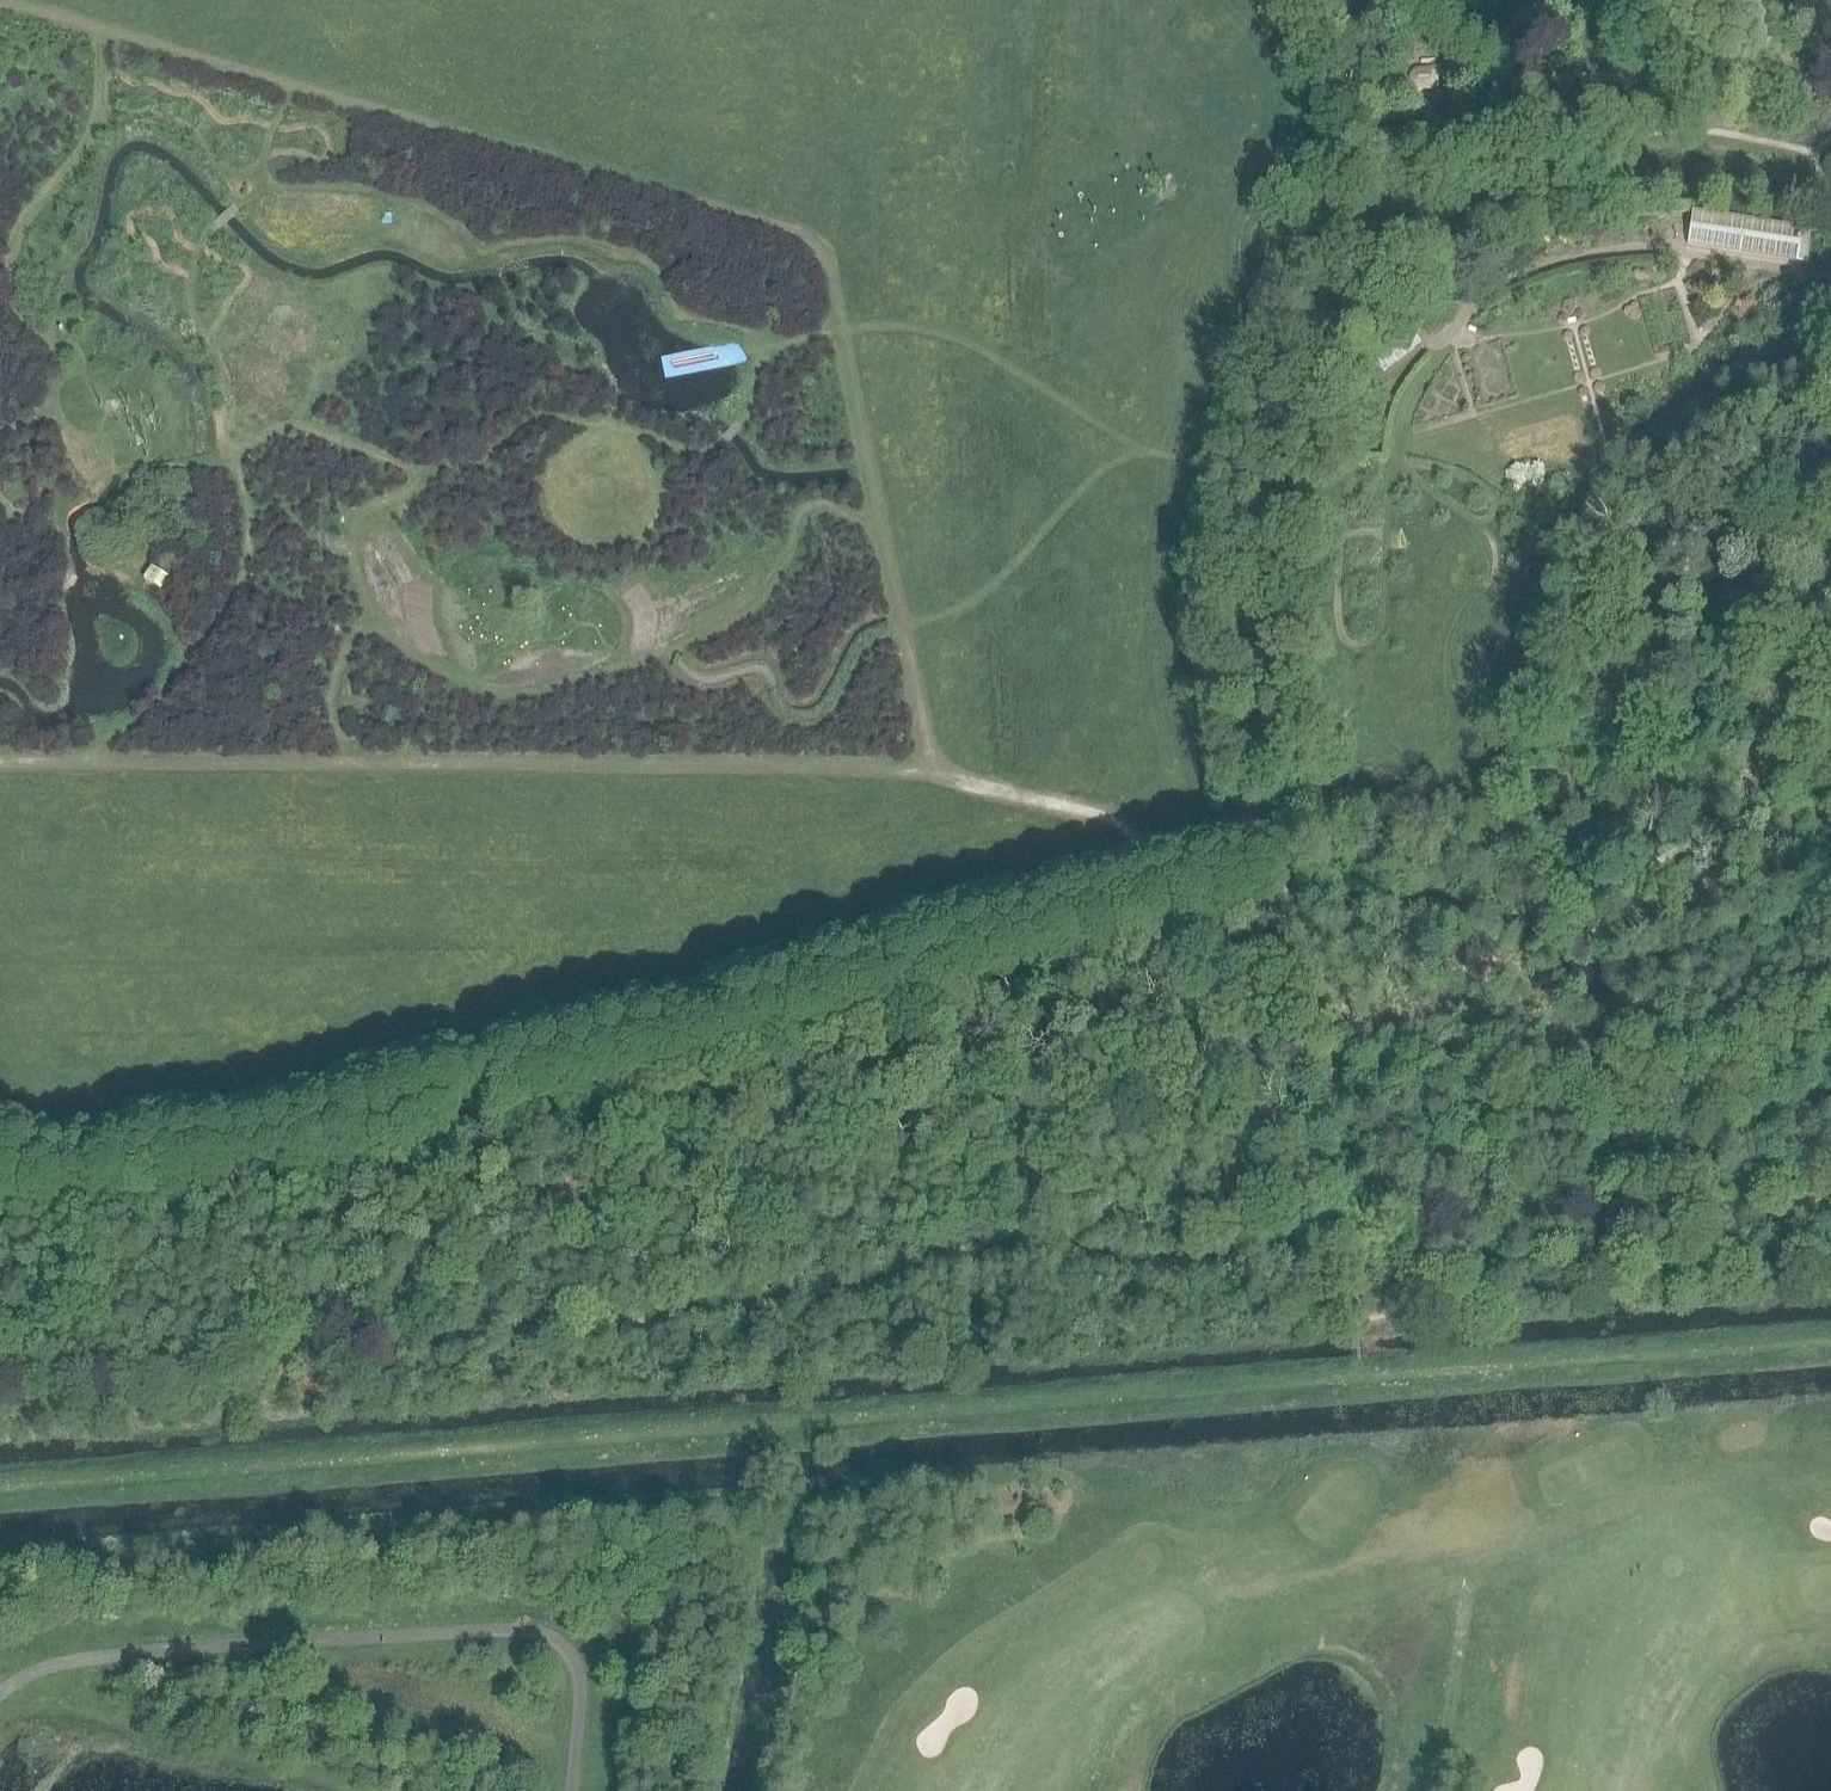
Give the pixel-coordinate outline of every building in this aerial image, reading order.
[(1802,228),(1692,212),(1687,245),(1808,263),(1810,232),(1802,231),(1802,228)] [(1408,299),(1418,313),(1433,303),(1423,289),(1408,299)] [(385,707),(380,722),(389,725),(395,710),(385,707)]
